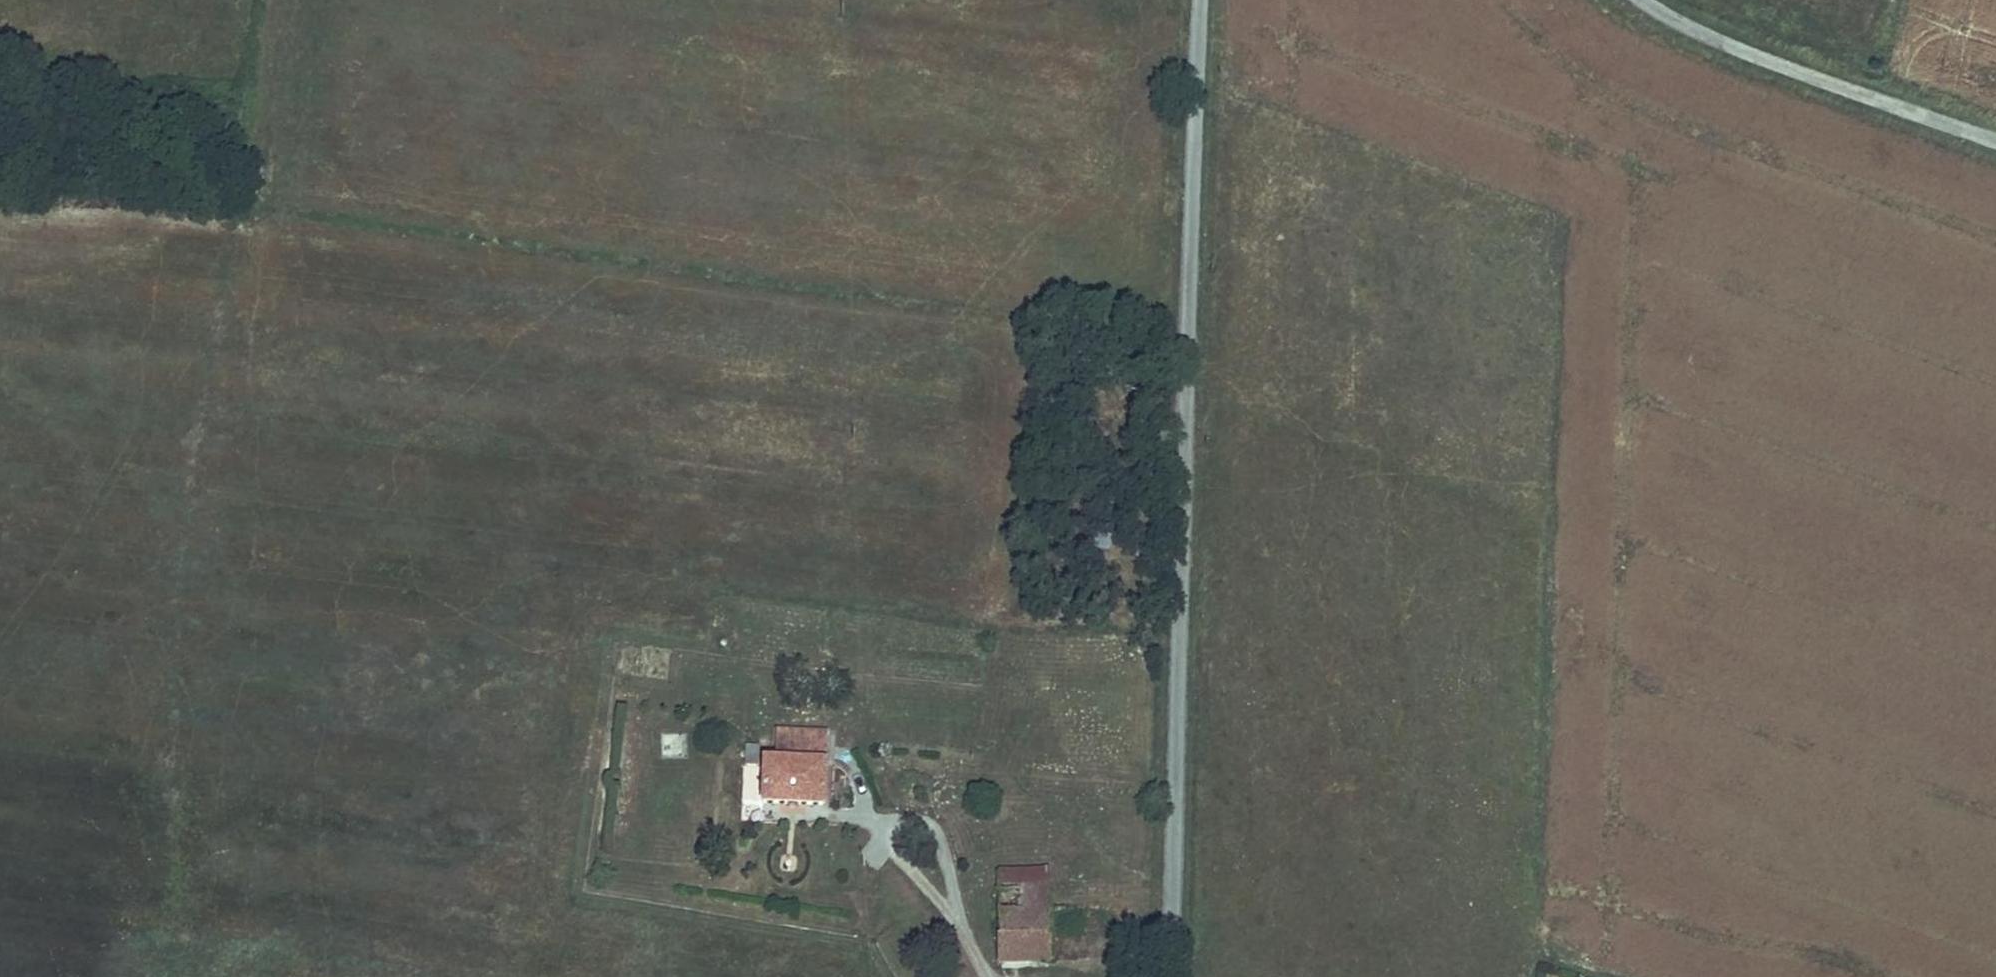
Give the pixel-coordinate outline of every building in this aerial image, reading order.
[(1106,532),(1091,531),(1091,550),(1105,551),(1106,532)] [(776,762),(823,763),(824,734),(777,732),(776,762)] [(757,747),(746,746),(745,767),(756,767),(757,747)] [(761,803),(820,805),(823,763),(776,762),(764,761),(761,803)] [(1048,869),(993,873),(994,891),(1048,887),(1048,869)] [(1048,887),(994,891),(995,914),(1047,911),(1049,960),(1132,956),(1127,902),(1049,906),(1048,887)] [(1047,911),(995,914),(997,963),(1049,960),(1047,911)]
